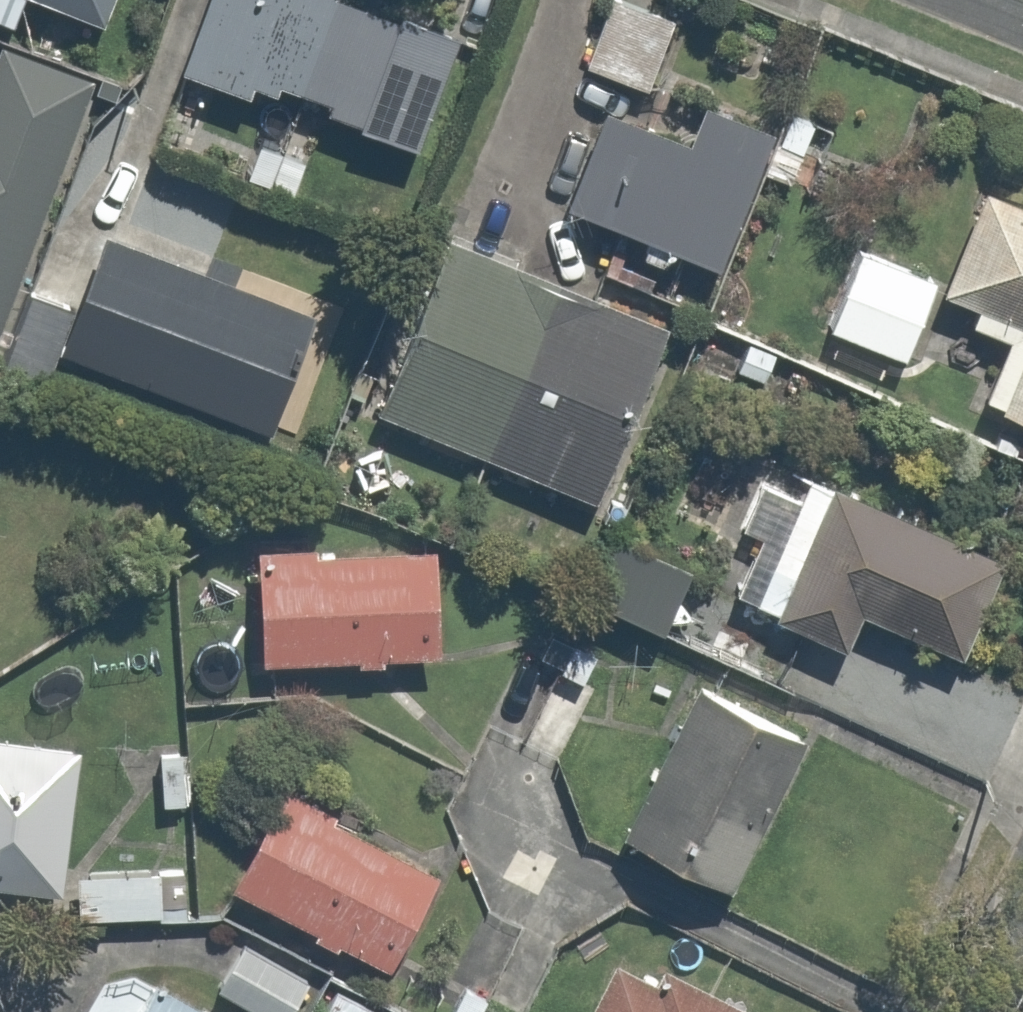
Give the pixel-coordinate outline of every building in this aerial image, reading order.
[(101,17),(107,0),(57,0),(101,17)] [(369,0),(208,0),(177,66),(254,102),(271,66),(420,138),(464,45),(369,0)] [(649,0),(603,0),(581,60),(642,83),(670,7),(649,0)] [(0,42),(0,321),(88,73),(0,42)] [(688,133),(602,97),(560,197),(716,263),(773,126),(703,97),(688,133)] [(989,175),(941,283),(978,299),(968,322),(1000,336),(976,390),(1022,411),(1022,190),(989,175)] [(308,310),(99,226),(54,335),(264,420),(308,310)] [(660,323),(440,235),(372,402),(593,491),(660,323)] [(851,242),(822,323),(906,353),(935,272),(851,242)] [(1000,552),(809,470),(755,597),(852,638),(864,610),(958,650),(1000,552)] [(425,647),(424,527),(390,527),(390,542),(260,542),(260,648),(356,648),(357,658),(386,658),(386,648),(425,647)] [(692,567),(613,534),(592,584),(671,617),(692,567)] [(548,666),(519,733),(580,760),(611,689),(582,676),(601,634),(547,610),(527,657),(548,666)] [(800,726),(689,675),(617,830),(728,882),(800,726)] [(0,735),(0,879),(63,882),(68,738),(0,735)] [(257,822),(255,821),(224,880),(265,900),(287,912),(311,924),(342,941),(394,968),(445,870),(275,781),(272,788),(257,822)] [(73,866),(73,917),(161,916),(161,866),(73,866)] [(233,931),(205,985),(255,1011),(291,1011),(312,972),(233,931)] [(613,953),(583,1011),(737,1011),(741,1004),(664,965),(658,976),(613,953)] [(148,973),(125,1011),(212,1011),(148,973)] [(316,1009),(321,1011),(398,1011),(333,978),(316,1009)]
